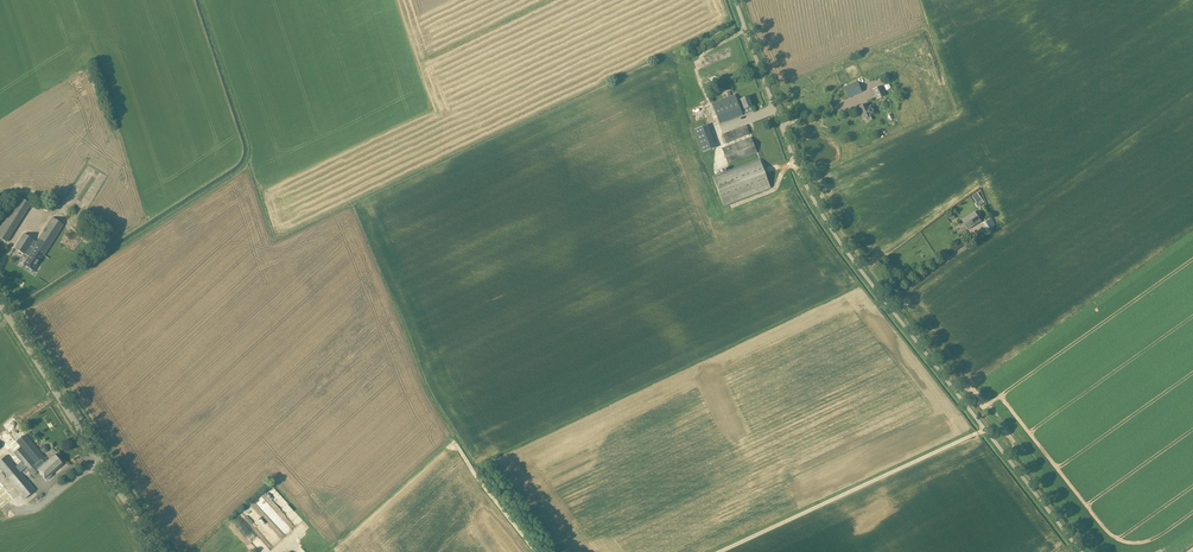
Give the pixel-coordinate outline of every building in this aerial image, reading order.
[(857,81),(844,87),(848,98),(862,92),(857,81)] [(880,83),(873,86),(878,99),(886,95),(880,83)] [(748,97),(741,100),(737,101),(735,95),(712,104),(719,125),(743,116),(740,110),(744,108),(744,109),(752,106),(748,97)] [(867,104),(858,108),(863,120),(864,119),(866,123),(872,120),(871,117),(876,114),(872,105),(868,106),(867,104)] [(716,148),(707,125),(695,130),(703,153),(716,148)] [(746,125),(741,128),(723,134),(726,144),(750,135),(746,125)] [(751,138),(722,149),(728,164),(757,153),(751,138)] [(712,177),(723,206),(770,188),(759,160),(712,177)] [(979,192),(973,195),(976,202),(976,203),(978,206),(984,203),(979,192)] [(19,197),(0,227),(0,238),(7,242),(31,204),(19,197)] [(981,221),(975,212),(962,220),(968,230),(981,221)] [(14,249),(24,255),(28,258),(23,265),(33,271),(37,264),(43,255),(44,256),(63,225),(52,218),(35,245),(32,243),(34,240),(23,234),(14,249)] [(990,219),(983,223),(988,230),(989,230),(990,232),(994,229),(993,227),(994,226),(990,219)] [(39,471),(47,481),(52,476),(51,474),(63,464),(54,455),(47,461),(18,426),(20,425),(13,417),(3,425),(7,430),(0,436),(22,461),(16,467),(6,455),(0,461),(0,468),(26,498),(35,490),(20,473),(27,468),(34,476),(39,471)] [(261,543),(240,518),(234,523),(255,547),(261,543)]
